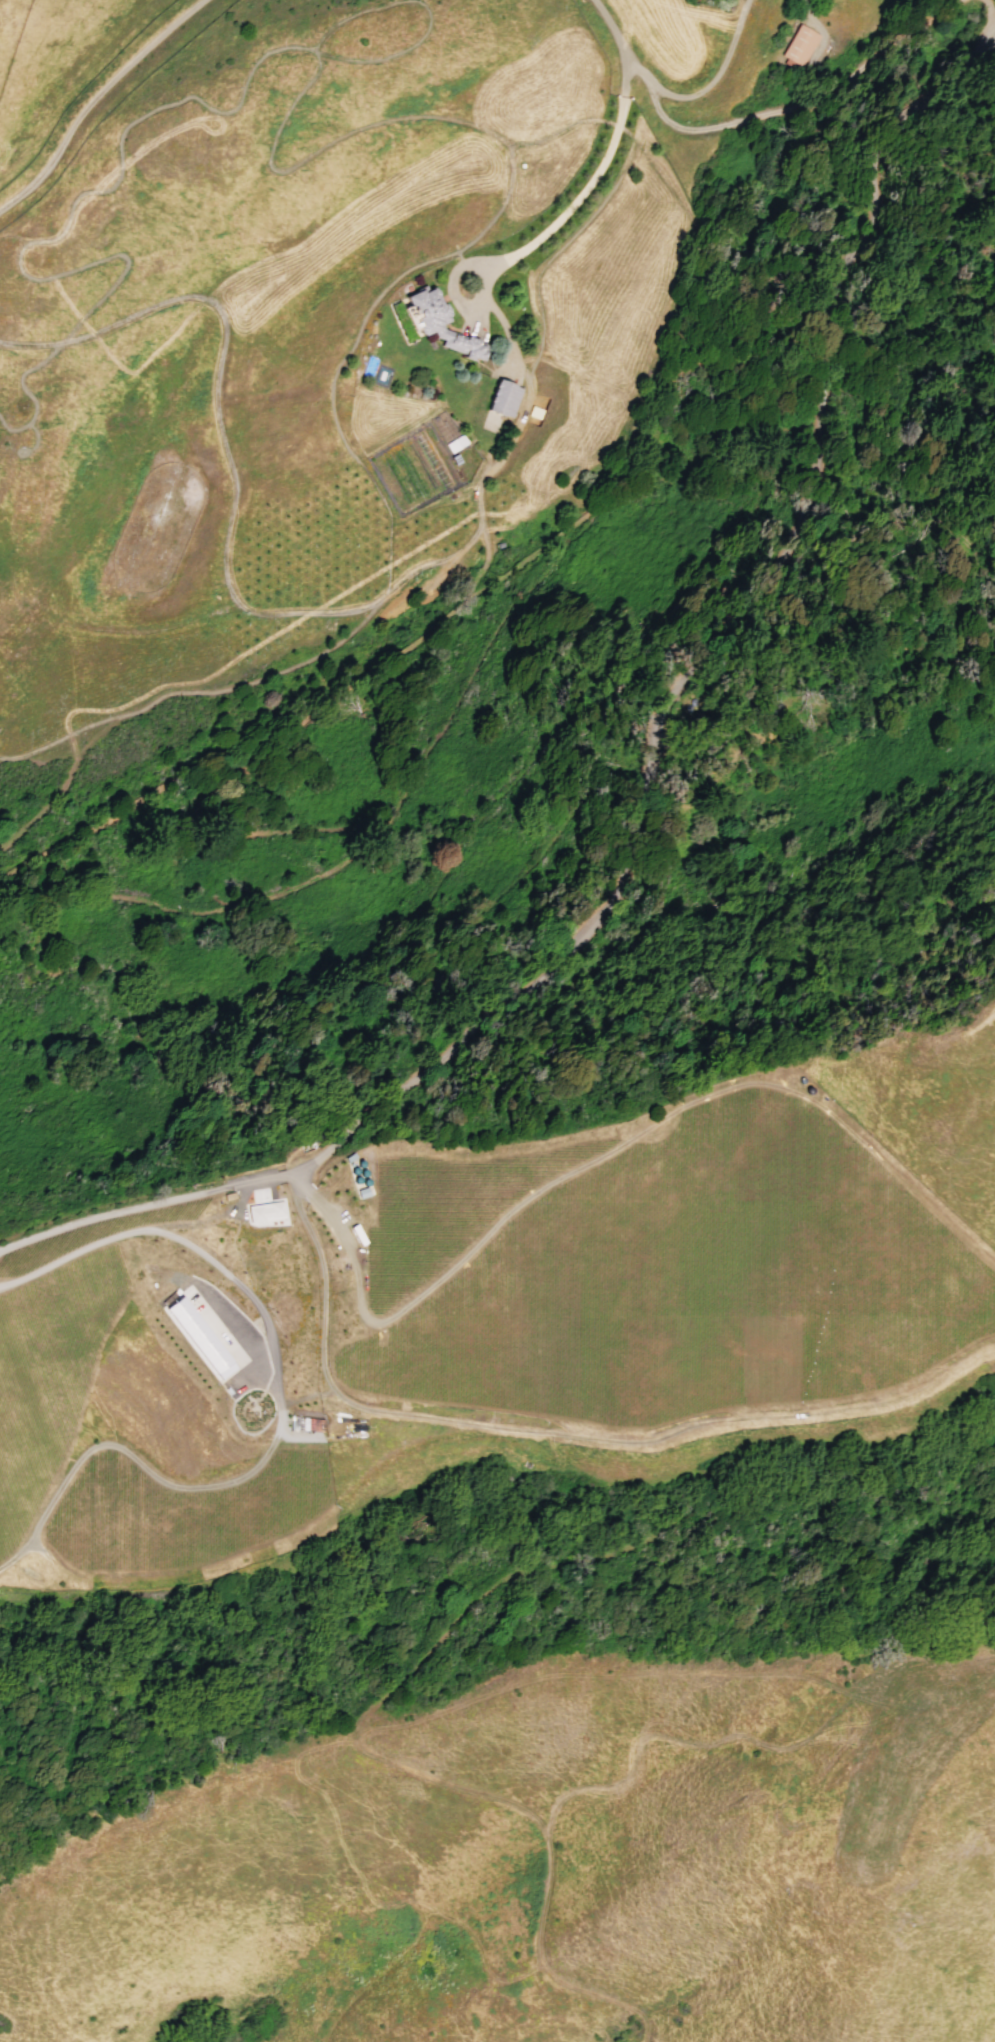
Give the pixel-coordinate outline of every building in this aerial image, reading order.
[(777,55),(794,24),(817,37),(799,67),(777,55)] [(439,347),(441,341),(435,339),(431,332),(420,337),(404,299),(432,287),(448,325),(439,328),(439,329),(454,334),(454,337),(464,341),(466,337),(478,341),(477,345),(482,347),(480,352),(485,354),(482,362),(477,360),(477,361),(472,359),(471,361),(459,357),(460,354),(439,347)] [(495,381),(519,390),(509,418),(485,409),(495,381)] [(244,1209),(283,1204),(286,1222),(247,1228),(244,1209)] [(347,1207),(358,1223),(349,1230),(338,1214),(347,1207)] [(361,1225),(372,1241),(363,1247),(352,1231),(361,1225)] [(183,1293),(238,1371),(217,1390),(162,1311),(183,1293)]
